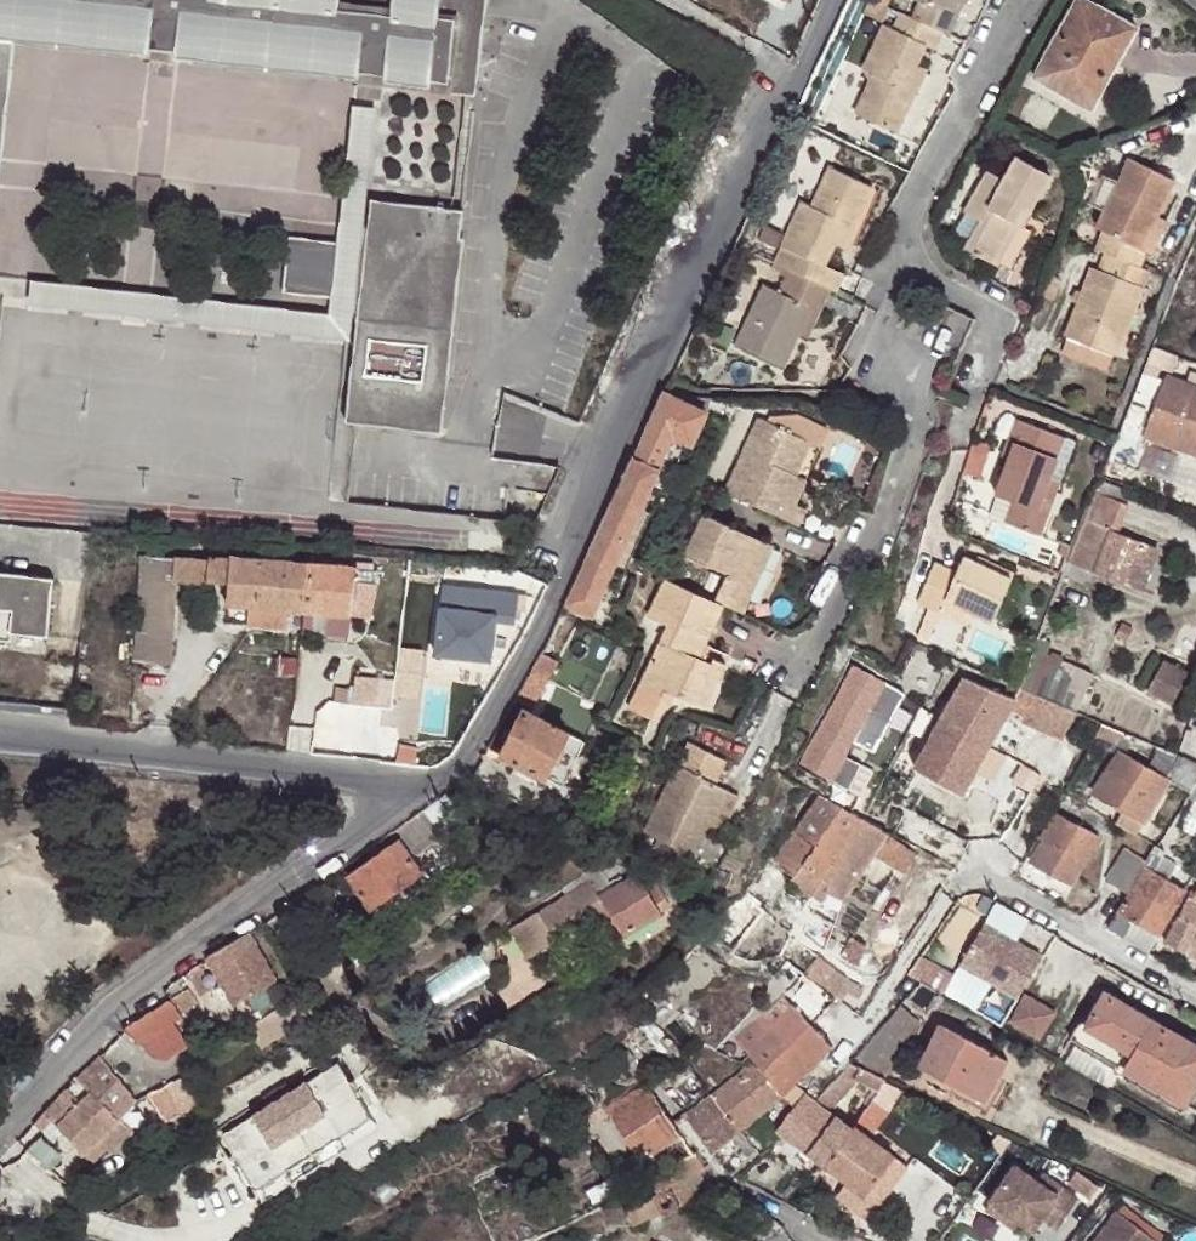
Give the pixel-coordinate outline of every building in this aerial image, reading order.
[(15,40),(378,83),(475,93),(486,0),(0,0),(0,163),(15,40)] [(947,30),(956,11),(948,7),(952,0),(918,0),(912,13),(943,28),(947,30)] [(948,7),(956,11),(962,0),(952,0),(948,7)] [(1067,97),(1072,83),(1096,96),(1136,27),(1087,0),(1076,0),(1055,33),(1065,38),(1041,82),(1067,97)] [(912,13),(898,6),(887,25),(878,21),(857,67),(868,71),(849,111),(892,131),(912,91),(901,86),(911,64),(921,45),(932,50),(943,28),(912,13)] [(1031,76),(1041,82),(1065,38),(1055,33),(1031,76)] [(901,86),(912,91),(922,70),(911,64),(901,86)] [(1072,83),(1067,97),(1089,110),(1096,96),(1072,83)] [(975,216),(962,244),(989,260),(992,256),(1009,266),(1028,230),(1031,223),(1021,218),(1026,211),(1046,170),(1012,152),(999,174),(982,166),(960,207),(963,209),(975,216)] [(824,286),(830,289),(840,270),(820,258),(827,240),(838,220),(849,225),(870,182),(827,161),(806,204),(799,201),(783,235),(799,244),(787,268),(824,286)] [(1116,255),(1142,266),(1148,252),(1162,217),(1172,194),(1177,181),(1132,162),(1122,186),(1110,214),(1103,231),(1110,237),(1103,250),(1116,255)] [(1096,207),(1110,214),(1122,186),(1108,181),(1096,207)] [(464,208),(371,197),(346,420),(438,430),(464,208)] [(950,233),(962,244),(975,216),(963,209),(950,233)] [(1162,217),(1148,252),(1159,256),(1172,222),(1162,217)] [(838,246),(849,225),(838,220),(827,240),(838,246)] [(1166,298),(1175,279),(1142,266),(1116,255),(1105,279),(1097,276),(1070,339),(1075,340),(1119,358),(1120,358),(1151,291),(1166,298)] [(787,268),(772,260),(731,344),(776,365),(792,335),(806,306),(812,310),(824,286),(787,268)] [(806,306),(792,335),(799,338),(812,310),(806,306)] [(957,310),(949,326),(971,337),(978,322),(957,310)] [(1112,373),(1119,358),(1075,340),(1069,354),(1112,373)] [(1172,385),(1145,372),(1119,434),(1146,444),(1149,436),(1172,385)] [(1172,385),(1149,436),(1195,456),(1195,391),(1173,381),(1172,385)] [(664,392),(650,423),(676,435),(693,442),(707,412),(664,392)] [(755,415),(719,489),(792,524),(800,505),(790,501),(770,491),(780,469),(789,473),(806,440),(816,444),(825,428),(796,414),(770,413),(766,421),(755,415)] [(1051,452),(1058,434),(1017,419),(1010,441),(1002,455),(1010,457),(995,493),(1013,501),(1005,522),(1037,535),(1045,514),(1038,511),(1051,476),(1059,456),(1051,452)] [(676,435),(650,423),(569,603),(592,614),(653,485),(676,435)] [(1066,438),(1058,434),(1051,452),(1059,456),(1066,438)] [(1119,434),(1117,439),(1110,463),(1139,473),(1150,445),(1146,444),(1119,434)] [(676,435),(653,485),(667,493),(693,442),(676,435)] [(800,478),(816,444),(806,440),(789,473),(800,478)] [(770,491),(790,501),(800,478),(789,473),(780,469),(770,491)] [(1038,511),(1045,514),(1059,480),(1051,476),(1038,511)] [(1136,489),(1103,476),(1096,493),(1129,507),(1136,489)] [(1117,537),(1130,507),(1129,507),(1096,493),(1084,523),(1109,533),(1117,537)] [(724,569),(709,598),(720,603),(740,613),(771,545),(703,513),(685,551),(724,569)] [(1109,533),(1084,523),(1069,562),(1095,570),(1109,533)] [(1153,553),(1117,537),(1109,533),(1095,570),(1140,589),(1153,553)] [(136,613),(134,658),(168,661),(170,616),(174,578),(176,554),(141,552),(136,613)] [(217,558),(176,554),(174,578),(216,581),(217,558)] [(229,604),(250,605),(289,608),(353,613),(357,565),(234,554),(234,557),(231,583),(229,604)] [(218,555),(217,558),(216,581),(231,583),(234,557),(218,555)] [(945,597),(976,610),(994,617),(1011,575),(962,555),(955,572),(932,562),(916,602),(940,612),(945,597)] [(357,565),(353,613),(371,615),(376,566),(357,565)] [(56,575),(4,569),(0,603),(15,606),(15,628),(50,634),(56,575)] [(709,598),(662,576),(646,611),(665,622),(640,680),(662,691),(665,685),(694,698),(696,695),(712,657),(698,652),(720,603),(709,598)] [(970,625),(976,610),(945,597),(940,612),(970,625)] [(250,605),(249,625),(288,628),(289,608),(250,605)] [(1018,689),(1074,712),(1091,675),(1035,648),(1018,689)] [(541,654),(531,674),(546,681),(556,663),(541,654)] [(712,657),(696,695),(706,700),(724,658),(712,654),(712,657)] [(1184,675),(1160,661),(1144,692),(1169,705),(1184,675)] [(370,687),(381,678),(366,662),(354,671),(370,687)] [(852,663),(798,763),(832,781),(886,683),(852,663)] [(939,719),(912,767),(960,792),(986,745),(1009,704),(1012,698),(963,677),(939,719)] [(1074,712),(1018,689),(1012,698),(1009,704),(1066,730),(1074,712)] [(548,776),(569,736),(525,711),(503,753),(548,776)] [(585,743),(569,736),(548,776),(564,785),(585,743)] [(643,830),(696,856),(728,788),(715,783),(725,760),(687,742),(643,830)] [(1122,808),(1143,820),(1166,780),(1114,749),(1091,791),(1122,808)] [(809,892),(816,883),(826,889),(838,896),(887,830),(819,793),(774,860),(794,874),(790,880),(809,892)] [(1135,835),(1143,820),(1122,808),(1113,823),(1135,835)] [(423,810),(391,834),(395,842),(399,839),(402,843),(414,836),(417,841),(421,839),(424,843),(435,836),(431,830),(435,826),(423,810)] [(1097,835),(1055,810),(1040,838),(1043,840),(1030,864),(1069,883),(1097,835)] [(399,839),(395,842),(350,873),(372,906),(420,871),(402,843),(399,839)] [(877,857),(905,872),(914,854),(886,839),(877,857)] [(1163,858),(1153,852),(1144,868),(1154,873),(1163,858)] [(1105,888),(1124,900),(1142,872),(1121,861),(1105,888)] [(560,947),(589,928),(613,917),(601,895),(625,878),(620,875),(610,882),(599,867),(561,891),(574,907),(514,943),(525,956),(556,939),(560,947)] [(1117,912),(1132,919),(1156,933),(1183,889),(1154,873),(1144,868),(1142,872),(1124,900),(1117,912)] [(601,895),(613,917),(622,933),(658,911),(636,873),(625,878),(601,895)] [(826,889),(816,883),(809,892),(820,898),(826,889)] [(1193,899),(1189,898),(1166,940),(1195,956),(1195,900),(1193,899)] [(1106,931),(1120,938),(1132,919),(1117,912),(1106,931)] [(1021,994),(1043,955),(989,925),(967,964),(1021,994)] [(841,953),(858,963),(867,943),(850,934),(841,953)] [(209,960),(216,970),(236,1005),(277,981),(248,936),(209,960)] [(920,953),(909,970),(939,990),(950,973),(920,953)] [(819,956),(803,972),(834,998),(849,976),(819,956)] [(209,960),(185,975),(193,985),(216,970),(209,960)] [(188,993),(172,1002),(182,1014),(199,1004),(191,990),(188,993)] [(1185,1105),(1195,1085),(1195,1045),(1104,992),(1077,1041),(1185,1105)] [(1052,1011),(1026,996),(1013,1021),(1039,1034),(1052,1011)] [(172,1002),(124,1029),(138,1044),(142,1043),(176,1021),(183,1018),(182,1014),(172,1002)] [(899,1004),(850,1061),(861,1066),(884,1078),(920,1022),(899,1004)] [(795,1007),(747,1055),(752,1060),(781,1095),(792,1085),(830,1044),(795,1007)] [(930,1019),(909,1064),(989,1102),(1008,1057),(930,1019)] [(176,1021),(142,1043),(165,1068),(192,1048),(176,1021)] [(84,1073),(46,1110),(88,1151),(92,1149),(124,1118),(138,1101),(122,1073),(101,1053),(84,1073)] [(752,1060),(709,1088),(735,1125),(781,1095),(752,1060)] [(343,1062),(221,1122),(251,1183),(373,1123),(343,1062)] [(884,1078),(861,1066),(855,1079),(877,1089),(883,1080),(884,1078)] [(150,1091),(166,1119),(200,1098),(183,1071),(150,1091)] [(647,1088),(645,1085),(575,1134),(582,1142),(584,1141),(598,1134),(613,1155),(629,1145),(634,1151),(639,1159),(679,1133),(647,1088)] [(803,1092),(792,1085),(781,1095),(793,1104),(803,1092)] [(709,1088),(681,1107),(708,1145),(728,1132),(735,1125),(709,1088)] [(803,1092),(793,1104),(776,1125),(778,1127),(824,1163),(850,1129),(813,1099),(803,1092)] [(105,1148),(110,1154),(135,1132),(124,1118),(92,1149),(98,1155),(105,1148)] [(752,1144),(735,1125),(728,1132),(745,1153),(752,1144)] [(850,1129),(824,1163),(864,1194),(893,1157),(853,1126),(850,1129)] [(565,1154),(556,1139),(535,1148),(536,1150),(513,1162),(528,1194),(568,1176),(574,1186),(603,1171),(587,1149),(565,1154)] [(619,1161),(634,1151),(629,1145),(613,1155),(619,1161)] [(695,1152),(692,1153),(671,1166),(673,1169),(651,1183),(659,1195),(700,1172),(705,1170),(704,1166),(695,1152)] [(989,1198),(1018,1219),(1032,1228),(1041,1215),(1056,1226),(1078,1195),(1061,1184),(1056,1191),(1014,1162),(989,1198)] [(707,1193),(702,1180),(629,1213),(633,1225),(707,1193)] [(989,1198),(983,1205),(1013,1226),(1018,1219),(989,1198)] [(1116,1208),(1092,1240),(1157,1240),(1158,1240),(1116,1208)]
